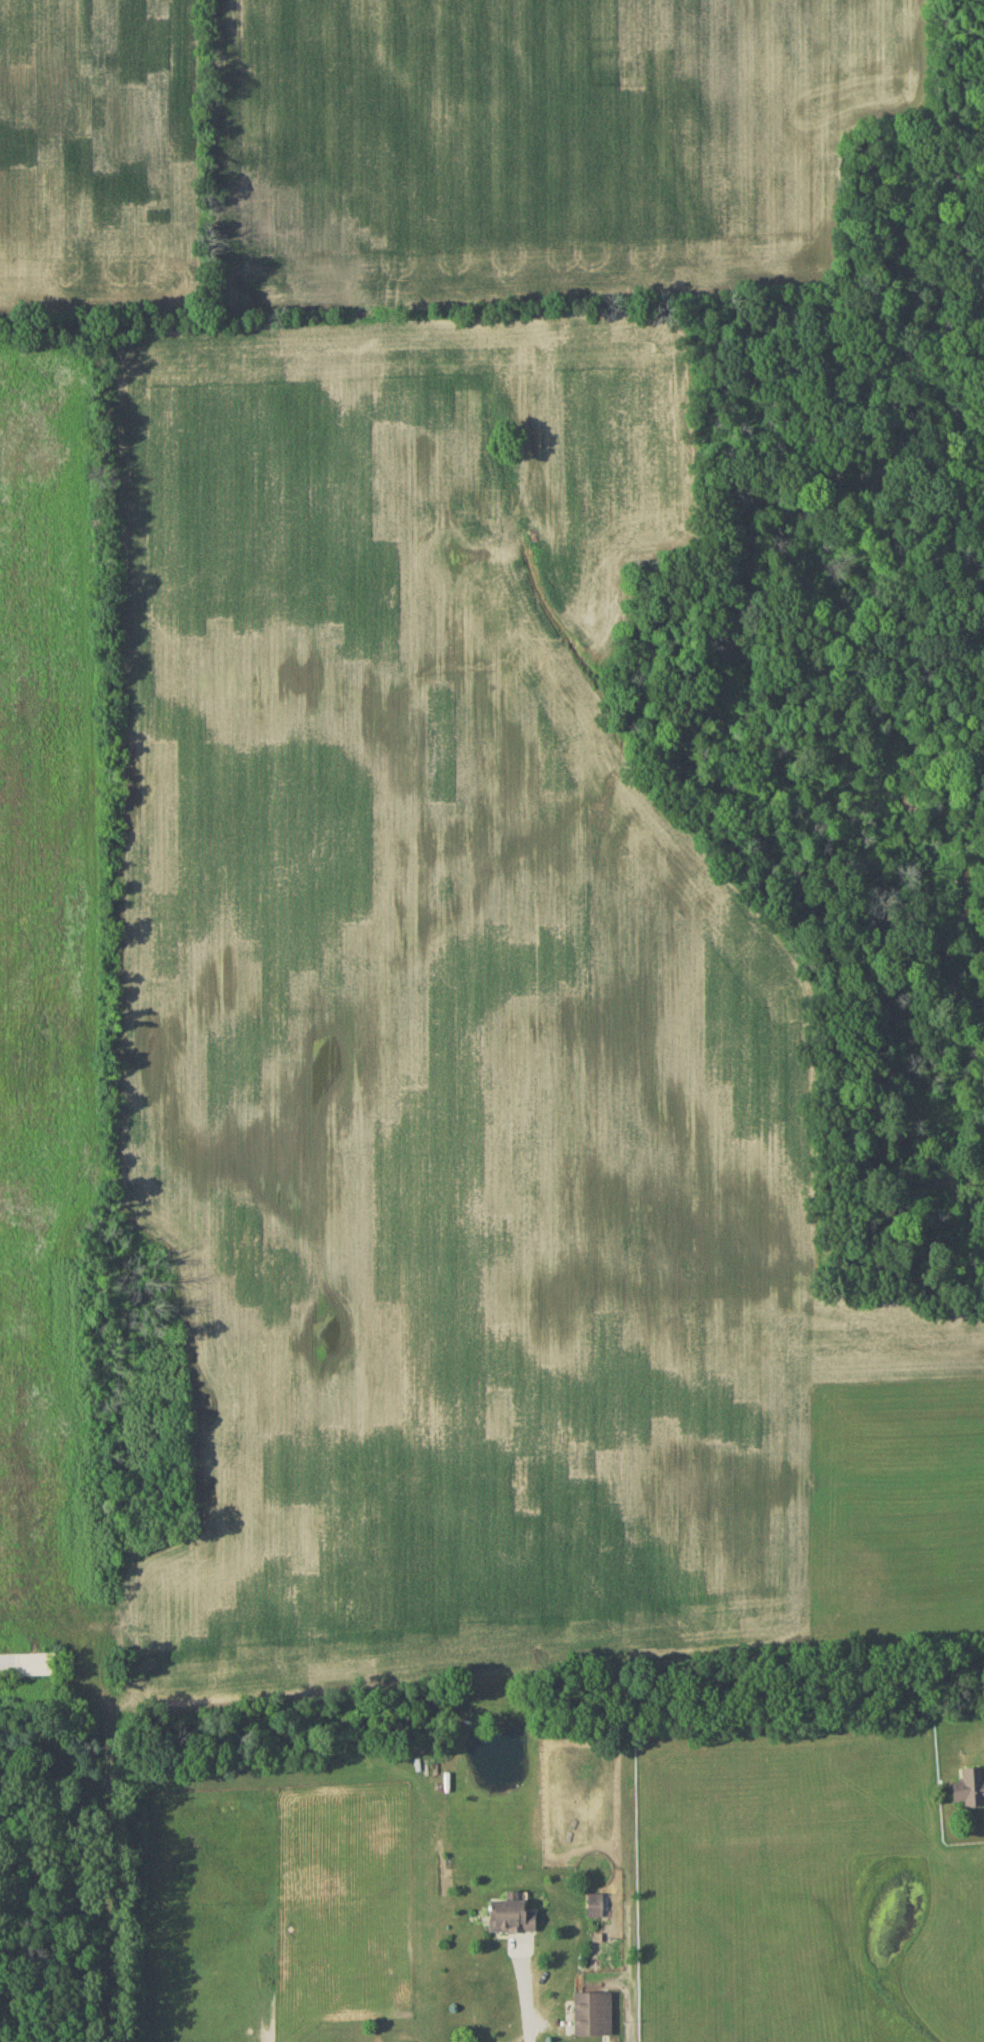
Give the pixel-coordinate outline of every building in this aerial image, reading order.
[(58,1681),(58,1658),(0,1660),(0,1683),(58,1681)] [(964,1786),(953,1786),(953,1807),(965,1807),(965,1812),(981,1812),(981,1805),(983,1805),(983,1785),(980,1785),(979,1772),(964,1773),(964,1786)] [(489,1906),(489,1937),(539,1937),(539,1915),(531,1915),(531,1906),(489,1906)] [(577,1997),(577,2041),(614,2041),(614,1997),(577,1997)]
